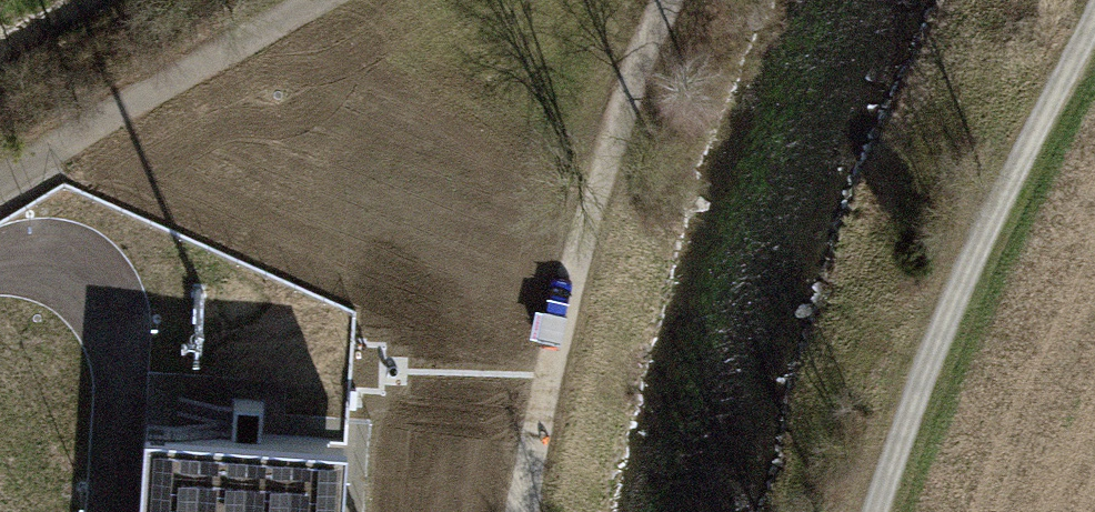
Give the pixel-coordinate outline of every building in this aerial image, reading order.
[(145,451),(141,511),(342,511),(345,463),(145,451)]
